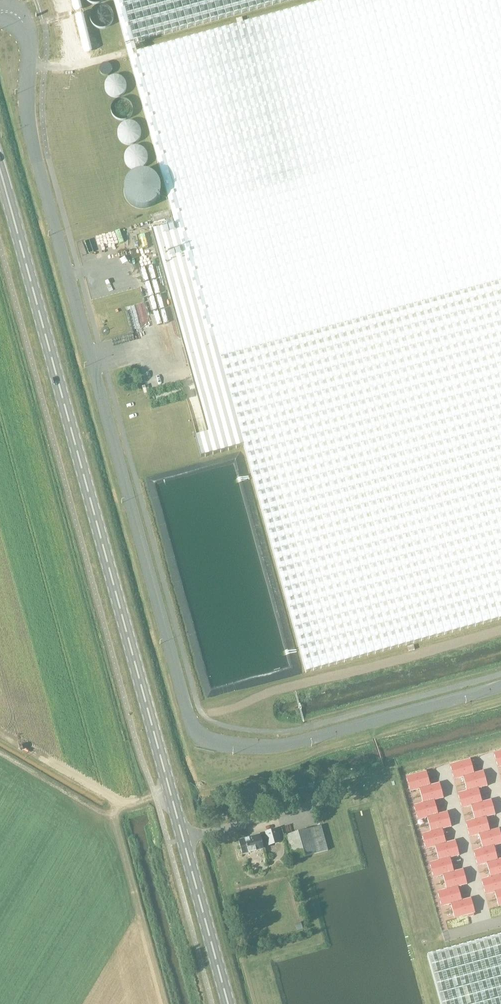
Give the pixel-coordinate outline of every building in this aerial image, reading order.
[(125,44),(134,42),(287,0),(113,0),(125,44)] [(200,457),(243,446),(305,672),(500,619),(500,0),(332,0),(137,53),(134,42),(125,44),(128,56),(174,225),(151,231),(207,434),(195,437),(200,457)] [(113,18),(113,17),(113,16),(112,14),(112,13),(112,12),(111,11),(111,10),(110,9),(109,9),(108,8),(108,7),(107,7),(106,6),(104,6),(103,5),(102,5),(101,5),(100,5),(99,5),(98,6),(97,6),(96,7),(95,7),(94,8),(93,9),(92,9),(91,10),(91,11),(90,12),(90,13),(90,14),(90,16),(90,17),(90,18),(90,19),(90,20),(90,21),(91,22),(91,23),(92,24),(93,25),(94,26),(95,26),(96,27),(97,27),(98,28),(99,28),(100,28),(101,28),(102,28),(103,28),(104,28),(106,27),(107,27),(108,26),(109,25),(110,24),(111,23),(111,22),(112,21),(112,20),(112,19),(113,18)] [(108,64),(106,63),(103,64),(101,65),(99,68),(99,71),(100,73),(103,75),(106,76),(108,75),(111,73),(112,71),(112,68),(110,65),(108,64)] [(117,76),(113,76),(110,77),(107,80),(105,83),(104,87),(105,90),(107,94),(110,96),(114,97),(117,97),(121,96),(124,93),(125,90),(126,86),(125,83),(123,79),(120,77),(117,76)] [(123,98),(120,98),(116,100),(113,102),(111,106),(111,109),(112,113),(114,116),(117,119),(120,120),(124,120),(127,118),(130,116),(132,113),(133,109),(132,105),(130,102),(127,100),(123,98)] [(121,142),(124,144),(128,145),(132,145),(135,143),(138,141),(140,138),(141,134),(140,130),(139,127),(137,124),(133,122),(130,121),(126,122),(123,123),(120,125),(118,129),(117,132),(117,136),(119,139),(121,142)] [(129,168),(133,169),(136,170),(140,169),(143,167),(146,164),(147,160),(147,157),(146,153),(144,150),(141,147),(137,146),(133,146),(129,148),(126,151),(125,154),(124,158),(124,162),(126,165),(129,168)] [(135,173),(131,176),(127,179),(125,183),(124,188),(124,193),(125,198),(128,202),(131,205),(135,207),(140,209),(145,208),(150,207),(154,204),(157,200),(159,196),(160,191),(160,186),(158,181),(154,177),(150,174),(145,172),(140,172),(135,173)] [(168,211),(152,216),(154,222),(170,217),(168,211)] [(119,232),(121,238),(130,235),(128,229),(119,232)] [(84,236),(86,246),(100,244),(99,234),(84,236)] [(450,765),(454,779),(463,777),(467,791),(458,794),(462,808),(471,806),(475,820),(466,822),(469,837),(479,834),(483,849),(473,851),(477,866),(487,863),(490,877),(481,880),(485,894),(494,892),(498,906),(500,906),(500,859),(497,860),(493,846),(500,844),(500,837),(499,829),(490,831),(486,817),(495,814),(491,800),(482,803),(478,788),(487,786),(483,771),(474,774),(470,759),(450,765)] [(426,771),(406,777),(410,791),(419,789),(423,803),(414,806),(418,820),(427,818),(431,832),(422,834),(426,849),(435,846),(439,861),(429,863),(433,878),(443,875),(447,889),(437,892),(441,906),(450,904),(454,918),(474,913),(471,898),(461,901),(457,886),(467,884),(463,870),(453,872),(450,858),(459,855),(455,841),(446,843),(442,829),(451,826),(447,812),(438,815),(434,800),(443,798),(439,783),(430,786),(426,771)] [(311,810),(304,811),(306,820),(313,819),(311,810)] [(299,858),(327,851),(321,826),(286,835),(293,860),(299,858)] [(262,844),(267,842),(268,845),(280,842),(276,828),(264,831),(265,835),(260,836),(238,841),(242,855),(263,849),(262,844)] [(426,953),(440,1003),(500,1003),(500,933),(446,948),(436,950),(426,953)]
